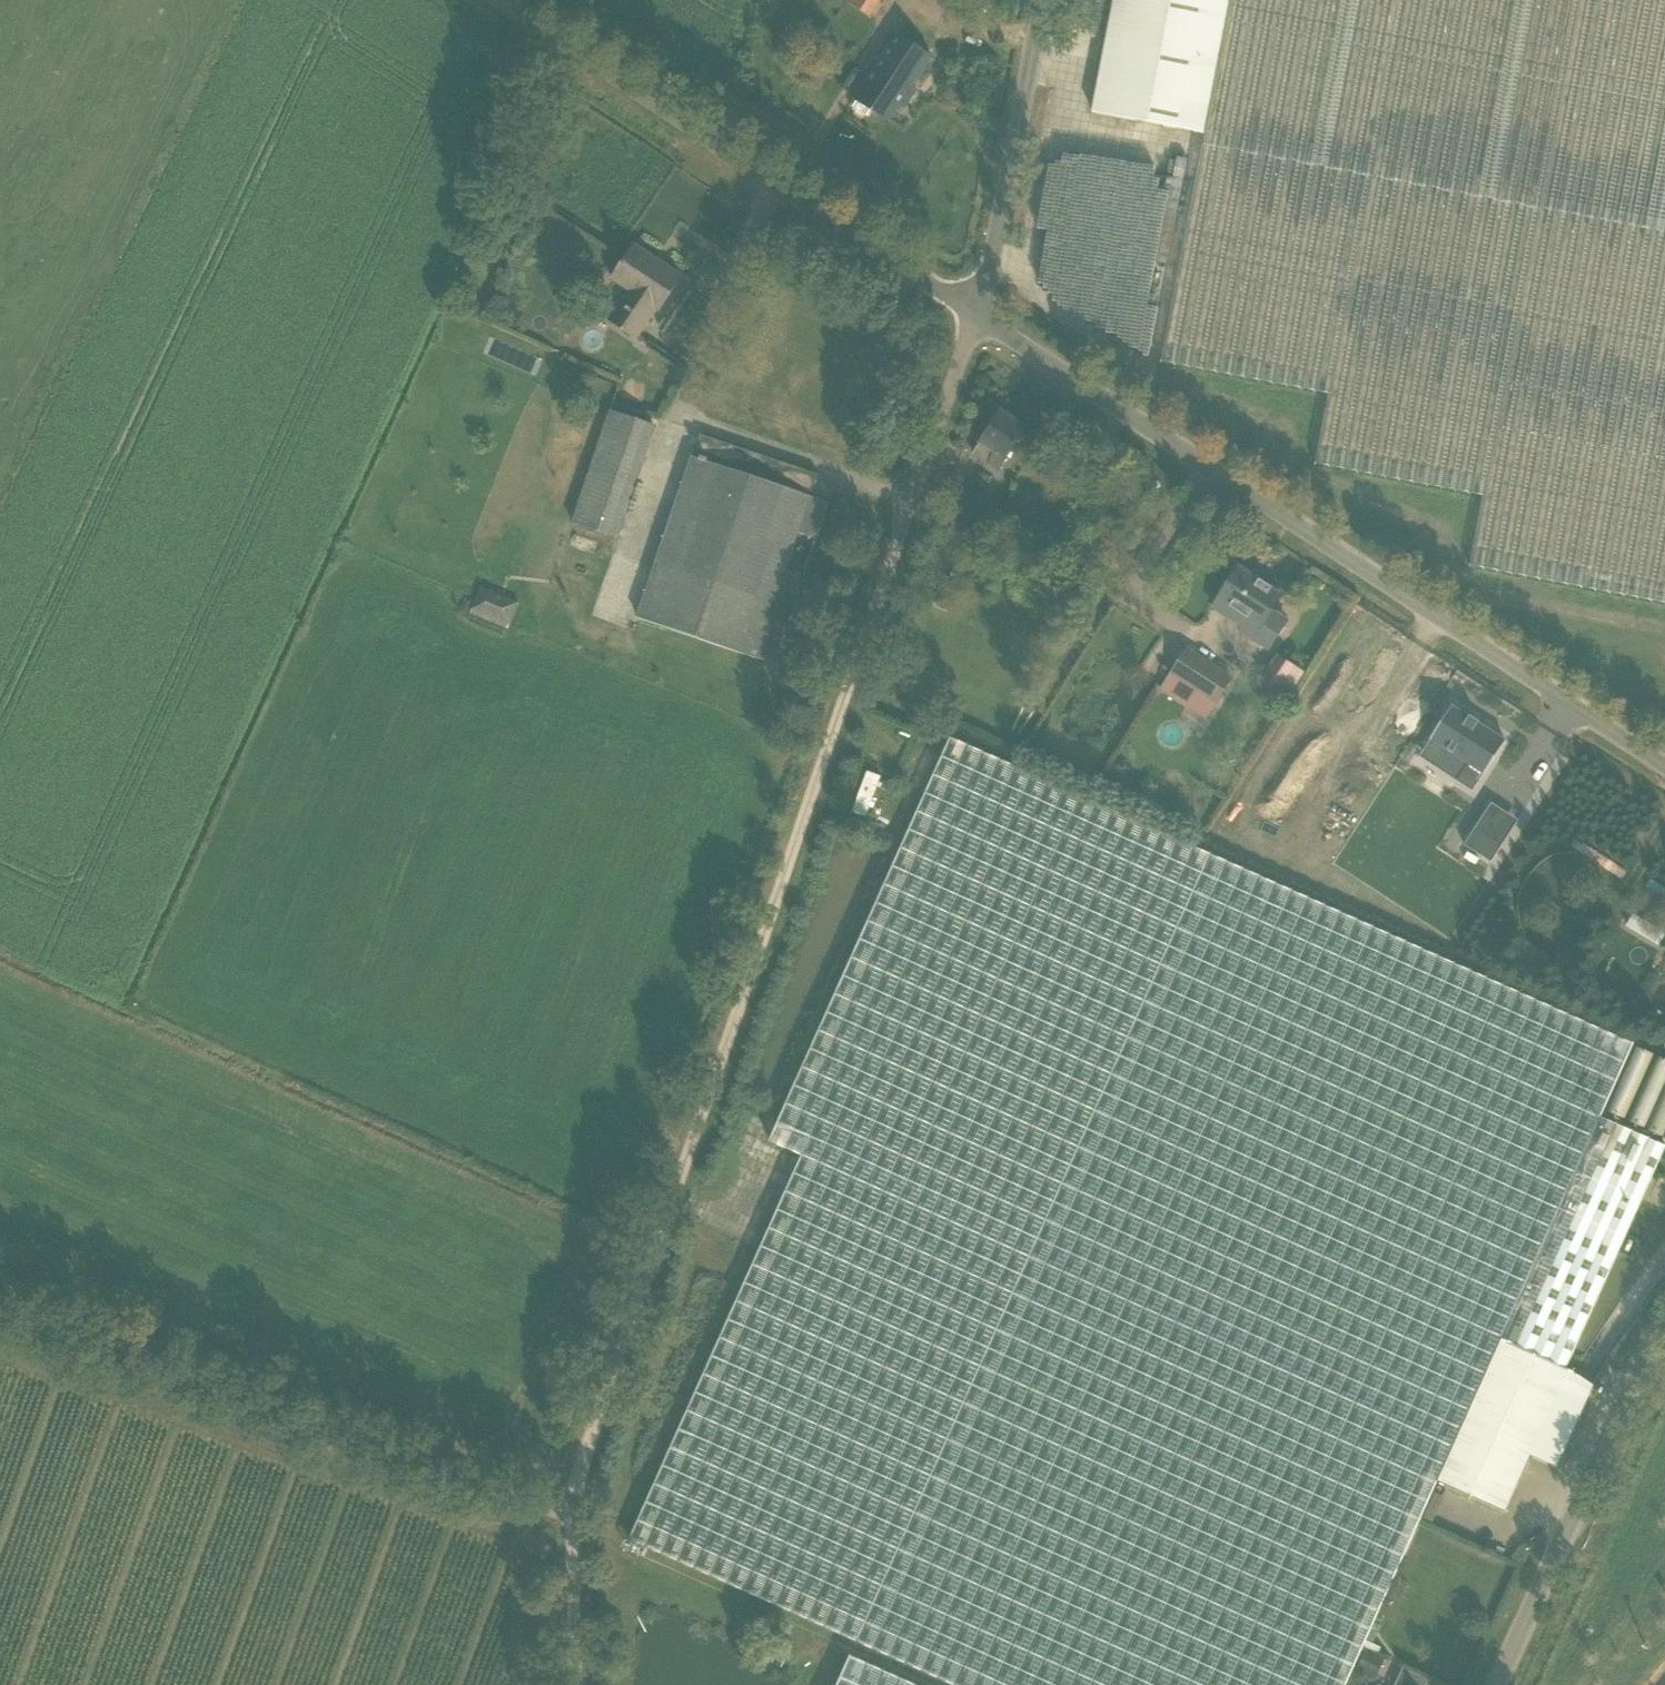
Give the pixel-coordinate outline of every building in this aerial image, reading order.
[(1093,112),(1205,133),(1161,361),(1329,393),(1316,463),(1483,495),(1470,565),(1664,603),(1664,0),(1115,0),(1093,112)] [(913,86),(932,56),(898,33),(856,99),(858,100),(854,107),(867,115),(871,109),(890,121),(905,96),(910,99),(917,89),(913,86)] [(1080,168),(1115,175),(1115,176),(1104,234),(1101,239),(1114,242),(1111,256),(1092,252),(1101,207),(1086,234),(1059,219),(1056,219),(1043,289),(1094,317),(1131,324),(1133,314),(1125,312),(1124,315),(1108,306),(1114,295),(1133,305),(1163,311),(1142,299),(1149,286),(1168,187),(1140,182),(1144,159),(1083,147),(1080,168)] [(661,310),(683,275),(635,246),(613,278),(631,290),(611,320),(637,337),(657,307),(661,310)] [(893,407),(904,411),(909,396),(898,392),(893,407)] [(573,522),(616,537),(654,424),(611,409),(573,522)] [(999,469),(1026,428),(1001,411),(974,452),(999,469)] [(819,474),(700,434),(638,618),(774,664),(805,574),(788,568),(800,533),(817,539),(829,502),(811,496),(819,474)] [(1273,611),(1283,595),(1239,567),(1219,598),(1250,617),(1241,630),(1270,649),(1288,620),(1273,611)] [(508,629),(512,620),(520,603),(481,586),(469,612),(508,629)] [(1187,647),(1159,689),(1207,719),(1234,677),(1187,647)] [(1278,653),(1261,684),(1287,699),(1305,668),(1278,653)] [(1507,741),(1452,706),(1431,738),(1469,762),(1457,780),(1473,791),(1485,773),(1507,741)] [(942,755),(924,795),(769,1140),(803,1155),(631,1539),(857,1641),(956,1684),(1346,1684),(1438,1481),(1501,1338),(1566,1368),(1664,1148),(1664,1145),(1601,1116),(1634,1044),(1210,854),(1198,848),(950,737),(942,755)] [(1449,789),(1456,781),(1434,762),(1427,770),(1449,789)] [(853,812),(866,817),(876,790),(881,776),(868,771),(853,812)] [(1464,843),(1491,861),(1503,844),(1475,826),(1464,843)] [(1522,968),(1538,950),(1528,941),(1512,959),(1522,968)] [(1565,975),(1567,976),(1569,975),(1571,975),(1572,974),(1574,973),(1576,972),(1577,970),(1578,969),(1578,967),(1579,965),(1579,963),(1578,961),(1578,959),(1577,957),(1576,956),(1574,954),(1572,953),(1571,952),(1569,952),(1567,952),(1565,952),(1563,952),(1561,953),(1559,954),(1558,956),(1557,957),(1556,959),(1555,961),(1555,963),(1555,965),(1555,967),(1556,969),(1557,970),(1558,972),(1559,973),(1561,974),(1563,975),(1565,975)] [(1596,1383),(1566,1368),(1501,1338),(1438,1481),(1505,1511),(1530,1454),(1557,1465),(1596,1383)] [(1385,1659),(1367,1650),(1358,1668),(1376,1677),(1385,1659)] [(836,1684),(918,1684),(850,1654),(836,1684)]
